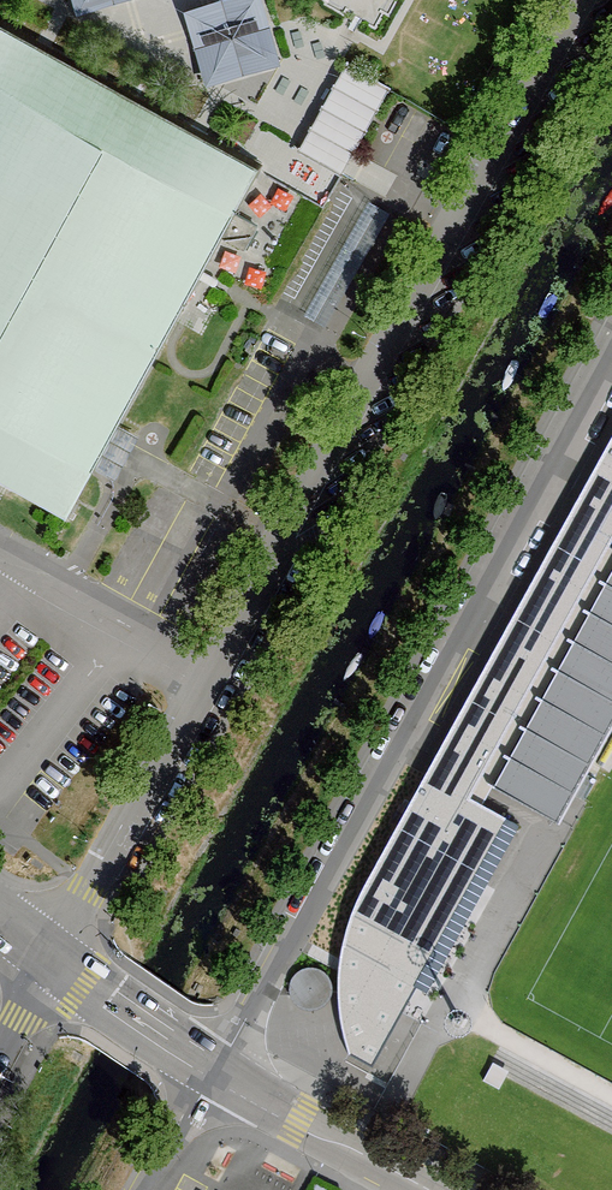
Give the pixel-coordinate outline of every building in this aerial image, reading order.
[(79,9),(109,0),(77,0),(79,9)] [(218,29),(195,36),(209,80),(276,60),(258,0),(231,0),(211,6),(218,29)] [(66,518),(205,269),(222,238),(243,249),(256,227),(233,214),(261,164),(0,19),(0,482),(66,518)] [(388,89),(345,65),(321,107),(341,119),(330,139),(353,152),(388,89)] [(554,548),(514,622),(547,640),(588,566),(554,548)] [(502,752),(476,737),(421,838),(480,869),(521,793),(556,811),(611,707),(611,549),(502,752)] [(359,877),(317,949),(380,987),(403,953),(422,963),(451,915),(452,899),(445,886),(401,864),(384,889),(359,877)] [(286,991),(299,1003),(312,1007),(319,1059),(333,1060),(326,1001),(326,982),(316,969),(297,967),(288,976),(286,991)]
